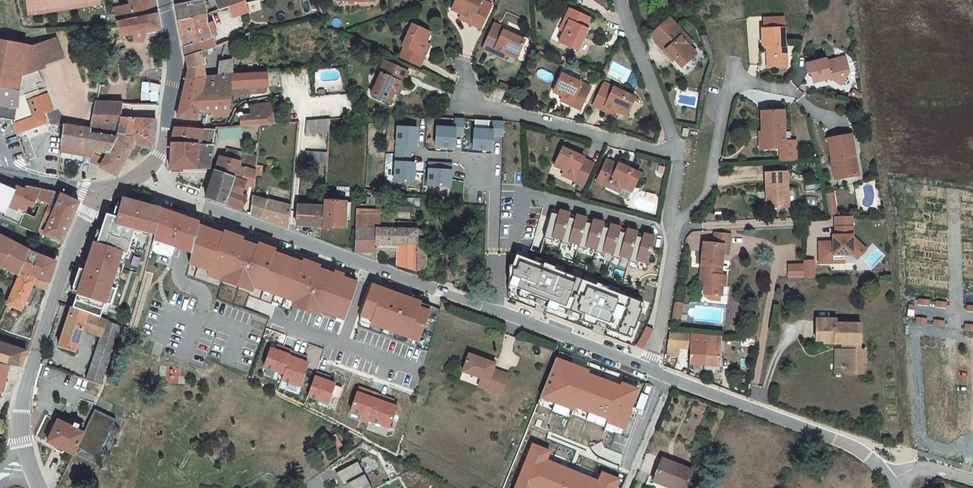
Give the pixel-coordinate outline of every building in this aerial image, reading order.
[(27,12),(99,1),(98,0),(25,0),(27,12)] [(154,0),(138,0),(138,3),(113,8),(117,22),(157,14),(154,0)] [(178,21),(179,22),(204,15),(204,13),(203,10),(204,0),(202,0),(175,0),(178,21)] [(243,0),(214,0),(218,10),(227,6),(242,0),(243,0)] [(242,0),(227,6),(231,17),(246,13),(242,0)] [(491,7),(481,2),(480,3),(474,0),(455,0),(450,11),(460,16),(471,22),(470,25),(480,30),(491,7)] [(585,31),(590,21),(571,12),(566,23),(569,24),(559,45),(578,53),(588,32),(585,31)] [(157,14),(117,22),(117,24),(121,37),(124,37),(133,36),(135,43),(143,41),(145,38),(144,33),(160,29),(157,14)] [(184,47),(210,37),(207,30),(206,24),(205,22),(204,16),(204,15),(179,22),(180,28),(183,41),(184,47)] [(458,20),(470,25),(471,22),(460,16),(458,20)] [(681,37),(684,35),(669,18),(651,34),(658,42),(656,43),(664,53),(667,51),(681,66),(696,53),(690,47),(681,37)] [(211,22),(206,24),(207,30),(210,37),(216,35),(211,22)] [(437,34),(418,25),(408,45),(405,44),(400,55),(424,65),(429,56),(426,54),(437,34)] [(516,61),(526,43),(505,33),(506,30),(495,26),(484,50),(495,55),(497,52),(516,61)] [(144,33),(145,38),(156,37),(160,29),(144,33)] [(768,56),(768,69),(787,69),(786,48),(785,48),(784,30),(762,31),(763,47),(765,49),(769,49),(770,54),(768,56)] [(693,44),(684,35),(681,37),(690,47),(693,44)] [(215,47),(210,37),(184,47),(186,57),(207,50),(215,47)] [(4,98),(6,98),(6,101),(12,102),(17,100),(18,97),(38,91),(36,84),(42,82),(37,67),(63,57),(56,38),(31,47),(0,41),(0,101),(4,98)] [(208,56),(207,50),(186,57),(189,71),(187,79),(205,77),(202,59),(208,56)] [(811,73),(812,81),(829,78),(840,86),(846,77),(841,74),(846,68),(847,67),(846,58),(827,61),(826,59),(806,62),(808,71),(811,73)] [(220,62),(217,76),(232,75),(232,61),(220,62)] [(402,83),(407,74),(383,62),(378,71),(381,73),(370,93),(388,102),(399,82),(402,83)] [(217,76),(205,77),(187,79),(177,117),(196,120),(197,112),(197,110),(210,111),(210,116),(228,116),(229,100),(230,95),(237,94),(264,93),(268,89),(266,72),(232,75),(217,76)] [(579,109),(588,90),(577,84),(578,82),(559,73),(550,91),(569,101),(568,104),(579,109)] [(627,118),(637,99),(615,89),(614,91),(604,86),(594,106),(605,110),(606,109),(627,118)] [(14,116),(13,122),(17,132),(46,122),(45,120),(38,102),(41,102),(38,96),(16,104),(14,116)] [(38,102),(45,120),(57,117),(50,98),(41,102),(38,102)] [(153,120),(154,104),(123,105),(119,133),(118,135),(135,138),(133,142),(150,151),(151,151),(152,150),(153,147),(154,144),(156,120),(153,120)] [(119,105),(96,105),(91,128),(95,129),(106,131),(119,133),(123,105),(119,105)] [(260,126),(273,125),(272,105),(249,106),(249,115),(242,115),(240,114),(239,114),(237,114),(236,116),(237,118),(238,118),(239,119),(239,127),(260,126)] [(767,152),(786,151),(785,114),(763,115),(764,136),(770,136),(770,140),(767,144),(767,152)] [(455,120),(455,127),(436,127),(435,146),(454,147),(455,135),(463,135),(464,120),(455,120)] [(298,123),(297,135),(329,135),(330,121),(298,123)] [(503,123),(493,122),(492,130),(474,129),(473,148),(492,149),(493,134),(503,135),(503,123)] [(64,125),(61,147),(60,152),(92,155),(94,155),(96,150),(99,151),(105,137),(106,131),(95,129),(93,135),(89,134),(90,130),(76,128),(64,125)] [(216,130),(175,126),(171,141),(170,144),(170,149),(170,169),(188,169),(196,169),(198,145),(213,146),(216,130)] [(397,127),(396,154),(410,155),(411,147),(416,147),(417,128),(397,127)] [(241,128),(221,129),(222,140),(242,139),(241,128)] [(109,152),(100,151),(99,151),(96,150),(94,155),(92,155),(90,159),(101,165),(105,160),(120,169),(126,157),(133,143),(133,142),(135,138),(118,135),(116,139),(109,152)] [(830,139),(837,180),(857,177),(854,158),(857,157),(853,135),(830,139)] [(761,136),(762,152),(767,152),(767,144),(770,140),(770,136),(764,136),(761,136)] [(109,152),(116,139),(105,137),(99,151),(100,151),(109,152)] [(209,169),(213,146),(198,145),(196,169),(209,169)] [(583,187),(593,165),(584,160),(585,158),(564,148),(555,167),(574,177),(572,181),(583,187)] [(246,168),(250,154),(228,149),(227,154),(223,152),(222,153),(221,156),(240,162),(239,165),(246,168)] [(327,156),(303,153),(302,164),(327,168),(327,156)] [(256,170),(258,156),(250,154),(246,168),(256,170)] [(410,163),(410,155),(396,154),(395,182),(414,183),(415,163),(410,163)] [(221,156),(216,168),(210,187),(206,198),(224,205),(235,178),(242,181),(246,168),(239,165),(240,162),(221,156)] [(120,169),(105,160),(101,165),(100,166),(117,176),(120,169)] [(632,193),(642,172),(620,161),(619,165),(609,160),(597,182),(608,187),(611,182),(622,188),(632,193)] [(452,162),(448,162),(429,161),(428,185),(450,186),(452,162)] [(246,186),(255,186),(256,170),(246,168),(242,181),(235,178),(224,205),(242,211),(247,196),(243,195),(246,186)] [(767,175),(768,193),(772,193),(773,209),(790,208),(788,174),(767,175)] [(55,192),(9,184),(2,182),(0,181),(0,210),(5,212),(4,216),(19,223),(19,224),(37,233),(46,211),(55,192)] [(622,188),(611,182),(608,187),(619,193),(622,188)] [(57,192),(55,192),(46,211),(72,219),(79,203),(69,198),(61,194),(57,192)] [(834,194),(827,196),(830,208),(837,207),(834,194)] [(291,206),(254,196),(252,196),(251,214),(270,221),(289,228),(291,206)] [(80,288),(73,307),(88,312),(101,317),(105,303),(110,305),(115,290),(109,288),(112,281),(112,280),(120,253),(126,255),(128,250),(128,248),(133,234),(137,236),(139,229),(154,234),(160,209),(159,209),(158,211),(147,207),(147,205),(134,201),(123,198),(121,208),(116,206),(113,215),(106,213),(97,242),(94,242),(85,269),(80,268),(74,287),(80,288)] [(324,201),(323,209),(322,228),(345,229),(346,203),(324,201)] [(323,209),(297,206),(295,225),(322,228),(323,209)] [(150,248),(171,255),(174,247),(192,253),(200,223),(177,215),(160,209),(154,234),(150,248)] [(655,239),(552,210),(543,243),(646,271),(655,239)] [(46,211),(37,233),(63,242),(72,219),(46,211)] [(379,216),(356,215),(356,229),(379,229),(379,216)] [(243,239),(234,235),(225,232),(224,235),(203,227),(204,224),(200,223),(192,253),(190,259),(212,266),(210,272),(208,277),(222,282),(224,276),(241,282),(239,288),(252,292),(253,288),(255,282),(297,297),(295,302),(293,307),(318,316),(320,311),(322,306),(346,314),(357,283),(343,278),(344,275),(340,273),(336,272),(335,275),(319,269),(320,266),(311,263),(304,261),(303,263),(274,253),(275,250),(268,247),(259,244),(258,247),(242,241),(243,239)] [(379,229),(356,229),(355,252),(356,253),(377,253),(377,246),(378,246),(378,256),(398,257),(398,266),(416,268),(416,267),(426,267),(427,242),(417,242),(417,231),(399,230),(379,229)] [(834,266),(834,257),(845,257),(853,257),(857,261),(867,252),(857,244),(853,244),(852,229),(835,229),(836,238),(836,243),(833,243),(833,244),(819,245),(819,266),(834,266)] [(728,256),(730,236),(714,234),(713,246),(703,245),(702,267),(703,266),(702,279),(705,280),(704,296),(722,297),(723,288),(727,288),(727,278),(722,278),(724,255),(728,256)] [(1,269),(2,267),(9,270),(10,267),(21,272),(29,253),(29,251),(1,238),(0,239),(0,268),(1,269)] [(29,251),(29,253),(39,257),(43,247),(33,243),(29,251)] [(36,278),(49,284),(56,263),(39,257),(29,253),(21,272),(36,278)] [(646,305),(516,254),(510,267),(510,295),(634,342),(640,321),(646,305)] [(845,266),(845,257),(834,257),(834,266),(845,266)] [(212,266),(190,259),(188,264),(210,272),(212,266)] [(10,267),(9,270),(19,275),(20,275),(21,272),(10,267)] [(789,281),(804,280),(803,268),(788,268),(789,281)] [(35,280),(20,275),(19,275),(7,305),(22,311),(32,286),(35,280)] [(224,276),(222,282),(239,288),(241,282),(224,276)] [(35,280),(32,286),(47,291),(49,284),(36,278),(35,280)] [(253,288),(295,302),(297,297),(255,282),(253,288)] [(428,318),(430,312),(419,308),(421,303),(409,298),(396,294),(395,296),(388,294),(389,291),(373,286),(362,317),(373,321),(372,325),(384,329),(395,333),(407,338),(419,342),(428,318)] [(432,307),(421,303),(419,308),(430,312),(432,307)] [(685,306),(677,304),(675,319),(682,321),(685,306)] [(344,320),(346,314),(322,306),(320,311),(344,320)] [(83,330),(88,312),(73,307),(70,316),(69,316),(58,347),(75,352),(83,330)] [(443,311),(432,307),(430,312),(428,318),(440,322),(443,311)] [(88,312),(83,330),(101,337),(107,319),(101,317),(88,312)] [(362,317),(360,322),(371,326),(372,325),(373,321),(362,317)] [(860,348),(860,323),(836,322),(835,318),(815,318),(815,338),(821,338),(821,343),(843,344),(843,349),(838,349),(839,365),(842,365),(842,372),(863,372),(863,349),(860,348)] [(107,319),(101,337),(86,380),(101,386),(122,323),(108,319),(107,319)] [(643,349),(654,331),(647,326),(636,345),(643,349)] [(395,333),(384,329),(382,334),(394,338),(395,333)] [(690,363),(704,364),(706,336),(673,334),(669,347),(689,350),(690,363)] [(706,336),(704,364),(704,374),(717,374),(718,365),(720,365),(720,337),(706,336)] [(419,342),(407,338),(405,343),(417,347),(419,342)] [(26,350),(0,342),(0,364),(8,365),(21,367),(26,350)] [(264,368),(284,375),(292,353),(292,352),(284,349),(282,353),(276,351),(271,349),(264,368)] [(832,349),(831,372),(842,372),(842,365),(839,365),(838,349),(832,349)] [(292,353),(284,375),(282,381),(300,387),(308,364),(305,363),(298,360),(299,355),(292,353)] [(50,357),(44,355),(41,364),(46,366),(47,366),(50,357)] [(470,356),(464,373),(482,380),(481,383),(489,385),(487,391),(502,397),(509,377),(494,371),(496,366),(470,356)] [(624,429),(639,390),(622,383),(621,385),(589,372),(589,370),(557,358),(541,398),(574,411),(575,406),(609,419),(608,422),(624,429)] [(2,392),(8,365),(0,364),(0,392),(2,392)] [(327,377),(318,373),(311,398),(331,405),(338,385),(331,383),(326,381),(327,377)] [(481,383),(479,388),(487,391),(489,385),(481,383)] [(360,420),(369,423),(370,421),(379,396),(359,389),(351,412),(361,415),(360,420)] [(379,396),(370,421),(389,428),(398,405),(394,403),(387,401),(388,399),(379,396)] [(97,406),(86,429),(79,443),(99,453),(117,416),(97,406)] [(74,424),(60,417),(49,439),(58,443),(66,446),(75,451),(79,443),(86,429),(79,426),(81,422),(76,420),(74,424)] [(618,480),(602,473),(599,481),(547,459),(551,451),(533,444),(515,487),(615,487),(618,480)] [(694,471),(664,459),(653,485),(660,487),(686,487),(694,471)] [(343,486),(347,484),(349,487),(372,487),(358,461),(336,473),(343,486)]
